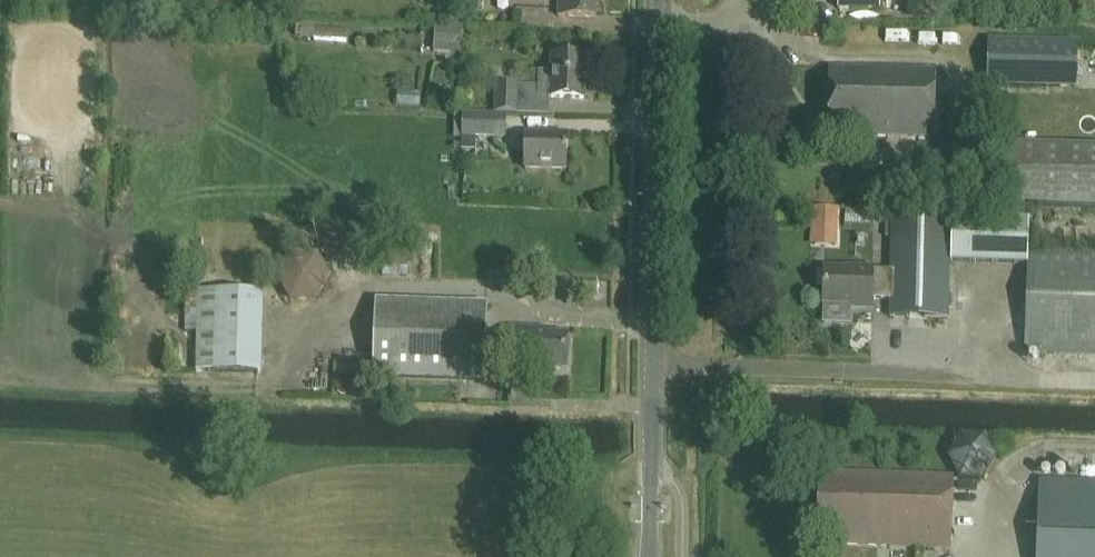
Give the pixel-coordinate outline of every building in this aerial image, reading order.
[(559,16),(568,16),(568,17),(594,17),(595,0),(559,0),(559,16)] [(840,9),(881,10),(881,0),(840,0),(840,9)] [(463,23),(435,22),(434,51),(461,52),(463,23)] [(895,35),(892,22),(869,26),(871,39),(895,35)] [(315,42),(347,44),(348,31),(316,29),(316,26),(296,24),(296,36),(315,38),(315,42)] [(1077,87),(1079,43),(988,40),(987,85),(1077,87)] [(553,57),(553,70),(539,70),(539,84),(495,83),(494,112),(545,114),(546,97),(552,97),(584,98),(585,58),(553,57)] [(935,137),(936,70),(829,67),(828,126),(852,127),(852,132),(873,133),(873,135),(935,137)] [(399,97),(399,108),(421,108),(421,97),(399,97)] [(454,150),(462,150),(477,150),(477,138),(507,138),(507,114),(463,113),(463,121),(455,121),(454,150)] [(567,169),(567,134),(526,133),(525,168),(567,169)] [(996,211),(1021,212),(1021,196),(1094,199),(1094,149),(999,145),(996,211)] [(812,208),(810,245),(838,246),(840,209),(812,208)] [(1021,212),(996,211),(996,219),(951,217),(951,219),(893,218),(891,271),(874,270),(874,268),(853,268),(853,269),(825,268),(824,302),(851,303),(851,307),(873,308),(873,298),(891,299),(890,316),(948,318),(950,262),(1029,264),(1026,353),(1094,355),(1094,251),(1030,249),(1031,212),(1021,212)] [(359,223),(327,222),(326,238),(358,239),(359,223)] [(420,230),(387,228),(386,242),(405,243),(405,248),(418,249),(420,230)] [(422,239),(421,259),(434,259),(435,240),(422,239)] [(318,302),(333,278),(319,254),(292,252),(277,277),(290,301),(318,302)] [(265,292),(215,291),(213,372),(262,373),(265,292)] [(486,381),(488,305),(376,300),(373,377),(486,381)] [(568,370),(569,335),(538,334),(538,329),(510,328),(508,372),(546,374),(547,369),(568,370)] [(954,477),(820,472),(818,536),(844,536),(844,544),(952,548),(954,477)] [(1040,480),(1038,556),(1094,556),(1094,482),(1040,480)]
